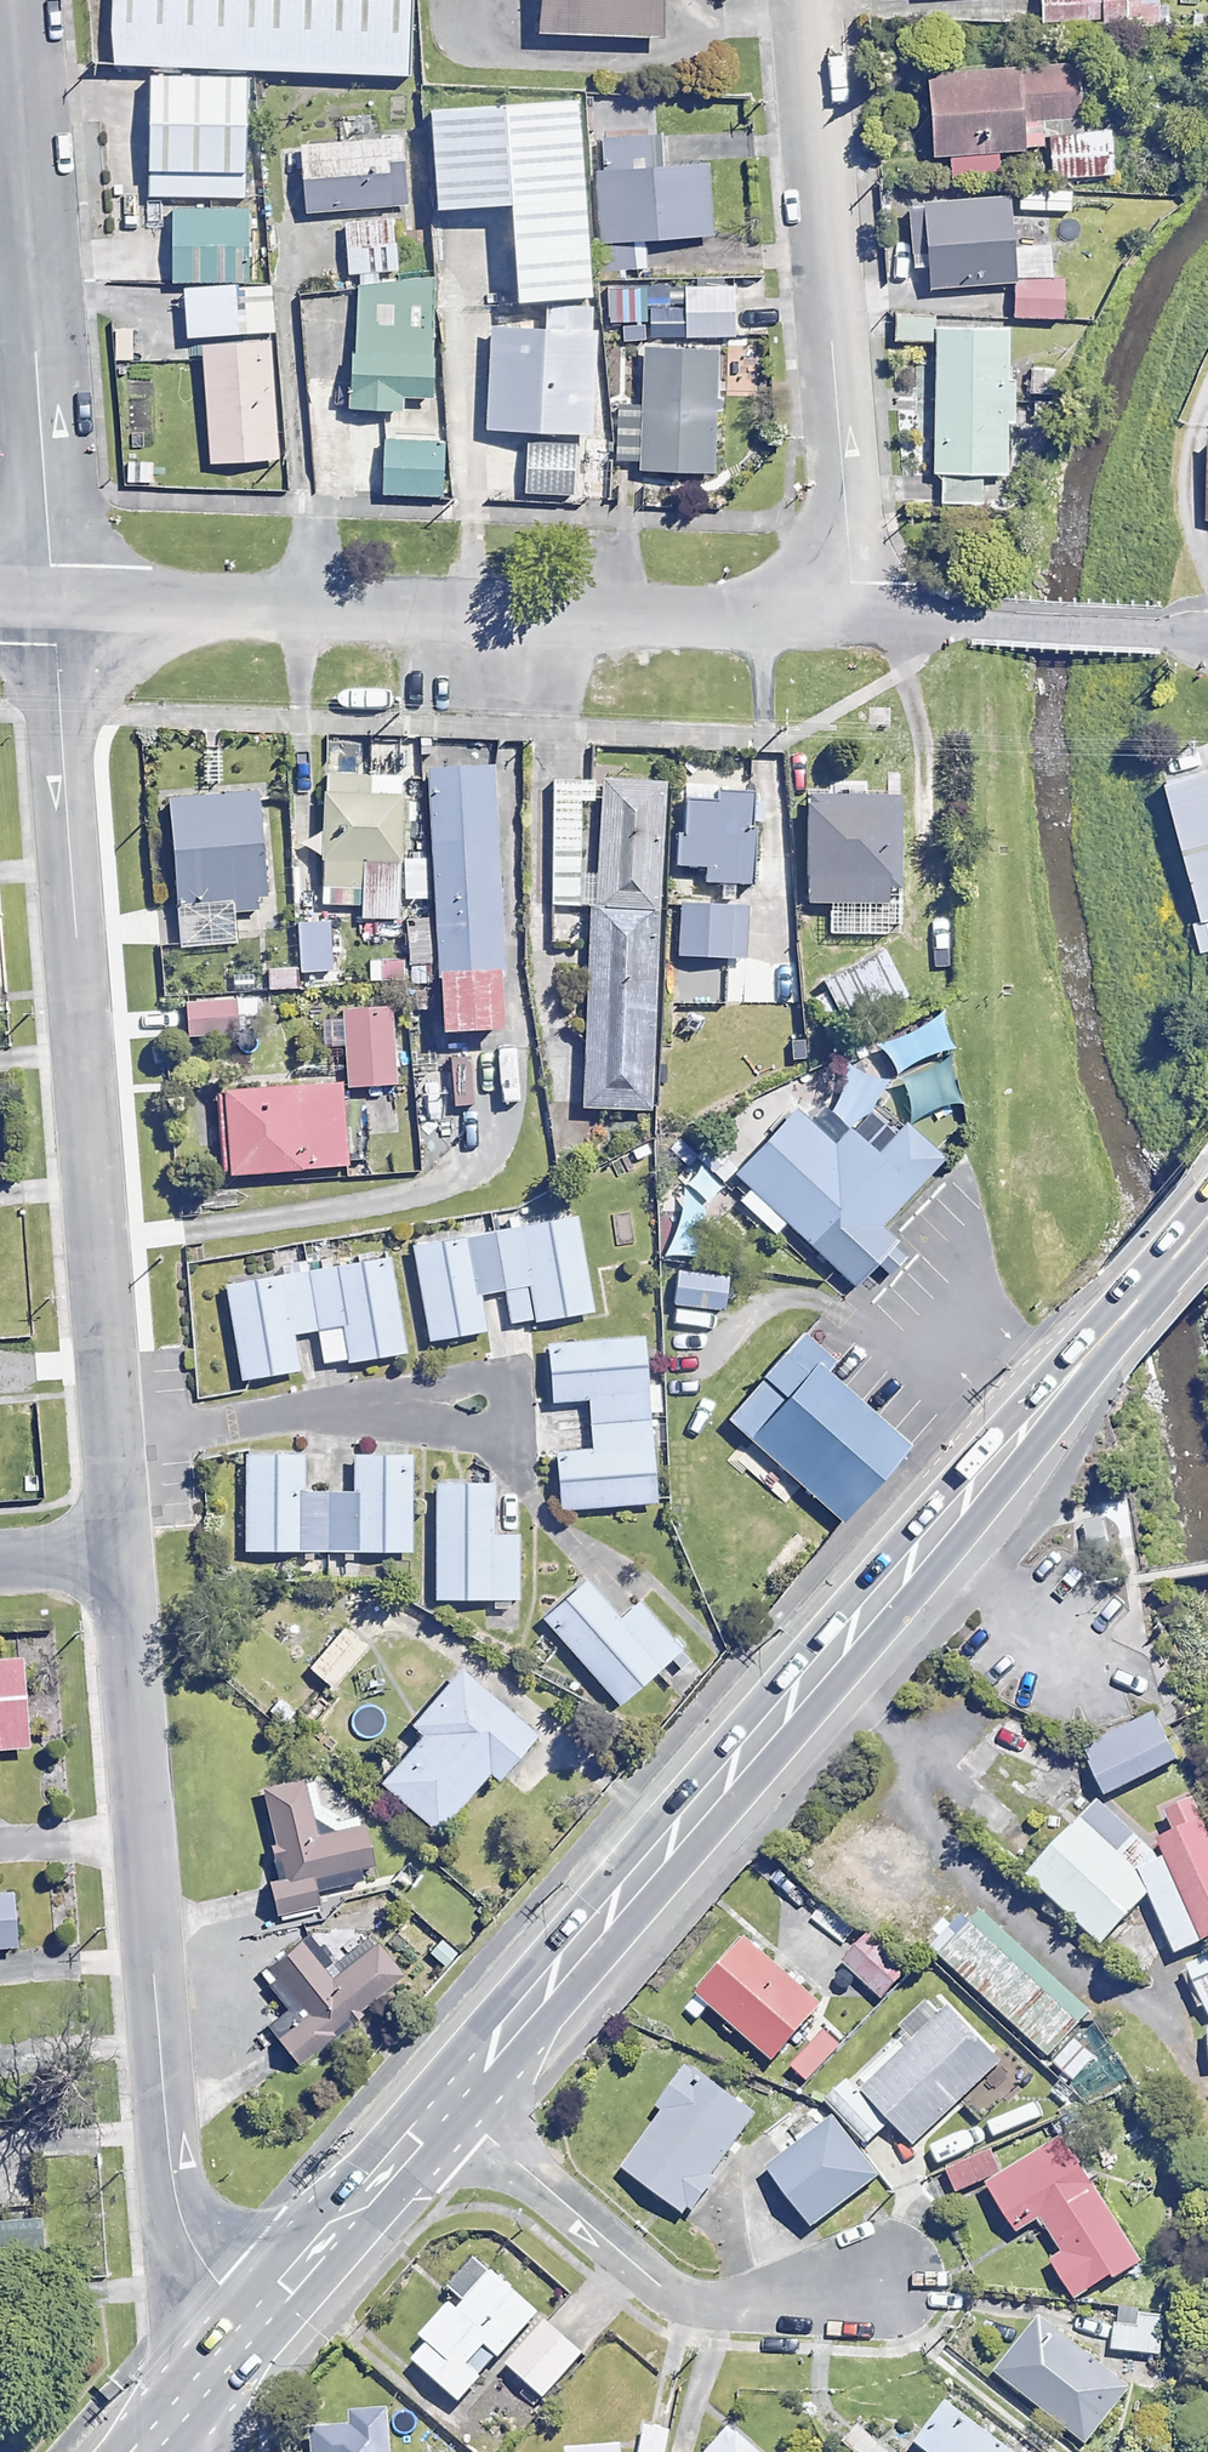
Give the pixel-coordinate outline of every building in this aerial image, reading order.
[(99,57),(411,72),(414,0),(101,0),(99,57)] [(528,37),(683,44),(686,0),(530,0),(528,37)] [(1041,26),(1160,28),(1161,0),(1042,0),(1041,26)] [(1081,118),(1079,69),(930,77),(934,161),(1026,156),(1026,152),(1050,150),(1051,181),(1113,178),(1111,135),(1082,136),(1081,118)] [(250,85),(149,83),(146,200),(247,203),(250,85)] [(517,221),(519,329),(592,329),(591,279),(588,139),(584,139),(583,96),(542,97),(542,110),(432,112),(434,222),(517,221)] [(588,139),(591,279),(636,278),(636,243),(709,242),(708,172),(655,173),(654,138),(588,139)] [(399,183),(311,185),(311,214),(400,212),(399,183)] [(1017,285),(1012,203),(927,208),(932,290),(1017,285)] [(185,288),(249,288),(245,211),(173,214),(176,288),(185,288)] [(394,219),(344,222),(347,278),(397,275),(394,219)] [(1064,320),(1062,282),(1020,284),(1021,322),(1064,320)] [(435,400),(435,285),(358,285),(357,415),(402,415),(403,400),(435,400)] [(744,304),(734,304),(733,286),(677,287),(678,339),(734,338),(734,318),(744,318),(744,304)] [(202,340),(272,339),(270,287),(249,288),(185,288),(187,340),(202,340)] [(932,319),(894,318),(894,345),(932,345),(932,319)] [(519,329),(512,329),(486,330),(487,436),(593,435),(592,329),(519,329)] [(1008,335),(937,334),(934,477),(1006,479),(1007,427),(1014,427),(1014,385),(1007,385),(1008,335)] [(272,339),(202,340),(208,468),(278,465),(272,339)] [(721,358),(648,354),(644,424),(619,423),(617,471),(715,476),(721,358)] [(1052,369),(1028,369),(1028,397),(1052,398),(1052,369)] [(443,445),(387,446),(389,501),(445,499),(443,445)] [(576,446),(528,446),(528,494),(577,493),(576,446)] [(445,983),(505,981),(495,773),(429,777),(439,984),(445,983)] [(1199,957),(1207,955),(1207,774),(1163,785),(1199,923),(1190,925),(1199,957)] [(403,782),(324,779),(320,888),(362,890),(360,920),(397,922),(403,782)] [(594,908),(658,911),(664,787),(600,784),(594,908)] [(268,914),(261,797),(172,803),(181,950),(235,947),(233,916),(268,914)] [(828,931),(883,930),(882,904),(900,903),(898,798),(808,799),(810,905),(828,905),(828,931)] [(756,800),(719,799),(718,807),(683,806),(681,872),(708,873),(708,888),(754,889),(756,800)] [(658,911),(594,908),(585,1110),(649,1113),(658,911)] [(749,912),(680,911),(679,962),(749,962),(749,912)] [(428,923),(399,923),(398,978),(427,979),(428,923)] [(336,963),(334,926),(301,928),(304,965),(336,963)] [(908,997),(884,949),(818,982),(842,1030),(908,997)] [(505,981),(445,983),(448,1043),(508,1040),(505,981)] [(236,1005),(188,1008),(191,1042),(238,1039),(236,1005)] [(392,1013),(326,1017),(328,1048),(346,1047),(348,1091),(396,1089),(392,1013)] [(809,1127),(798,1117),(724,1192),(772,1238),(785,1225),(836,1275),(935,1175),(899,1139),(877,1161),(867,1151),(888,1129),(872,1113),(887,1087),(850,1065),(817,1121),(809,1127)] [(349,1171),(341,1088),(216,1099),(224,1182),(349,1171)] [(678,1182),(665,1181),(663,1259),(700,1259),(701,1210),(733,1174),(707,1150),(678,1182)] [(492,1237),(504,1293),(510,1329),(592,1314),(575,1222),(492,1237)] [(504,1293),(492,1237),(413,1251),(431,1346),(485,1336),(478,1298),(504,1293)] [(308,1276),(317,1334),(323,1370),(404,1357),(389,1262),(308,1276)] [(317,1334),(308,1276),(227,1289),(243,1384),(298,1375),(292,1339),(317,1334)] [(727,1281),(678,1278),(676,1313),(724,1316),(727,1281)] [(797,1335),(723,1415),(826,1510),(901,1430),(797,1335)] [(589,1428),(649,1422),(648,1415),(660,1414),(658,1387),(647,1387),(643,1341),(545,1348),(550,1405),(587,1402),(589,1428)] [(649,1422),(589,1428),(591,1454),(555,1457),(559,1513),(655,1506),(649,1422)] [(328,1556),(330,1496),(303,1496),(303,1459),(247,1459),(246,1555),(328,1556)] [(330,1496),(328,1556),(410,1556),(411,1459),(355,1459),(355,1496),(330,1496)] [(492,1488),(436,1488),(437,1604),(517,1603),(516,1537),(492,1537),(492,1488)] [(1096,1519),(1081,1522),(1084,1544),(1100,1542),(1096,1519)] [(617,1621),(587,1587),(545,1624),(620,1708),(680,1655),(636,1605),(617,1621)] [(366,1650),(344,1631),(307,1671),(329,1690),(366,1650)] [(0,1664),(0,1751),(26,1748),(17,1662),(0,1664)] [(537,1742),(460,1675),(407,1736),(417,1744),(380,1786),(439,1836),(489,1779),(498,1787),(537,1742)] [(1181,1766),(1158,1719),(1086,1754),(1108,1801),(1181,1766)] [(315,1842),(302,1787),(264,1796),(285,1882),(273,1885),(278,1907),(318,1898),(314,1885),(375,1871),(365,1830),(315,1842)] [(1085,1826),(1079,1820),(1026,1877),(1105,1951),(1152,1900),(1178,1960),(1207,1947),(1207,1829),(1198,1806),(1169,1818),(1178,1839),(1155,1849),(1106,1803),(1085,1826)] [(1086,2014),(978,1915),(935,1962),(1042,2061),(1086,2014)] [(910,1974),(874,1939),(847,1967),(882,2002),(910,1974)] [(821,2006),(746,1940),(696,1998),(770,2063),(821,2006)] [(331,1982),(298,1943),(268,1968),(275,1977),(310,2018),(281,2042),(300,2065),(403,1979),(375,1945),(331,1982)] [(1188,1970),(1207,2017),(1207,1961),(1188,1970)] [(1000,2066),(948,2012),(910,2048),(898,2036),(852,2081),(916,2147),(1000,2066)] [(1094,2061),(1074,2041),(1051,2064),(1072,2084),(1094,2061)] [(747,2118),(681,2073),(655,2111),(659,2114),(617,2175),(683,2221),(710,2183),(705,2180),(747,2118)] [(888,2129),(844,2080),(823,2098),(867,2148),(888,2129)] [(891,2197),(838,2125),(773,2173),(815,2231),(834,2217),(845,2231),(891,2197)] [(1141,2265),(1065,2145),(992,2191),(1019,2233),(1041,2219),(1065,2257),(1053,2264),(1078,2304),(1141,2265)] [(1001,2177),(991,2155),(948,2174),(958,2196),(1001,2177)] [(539,2320),(493,2278),(458,2317),(451,2310),(421,2343),(431,2351),(416,2368),(459,2408),(539,2320)] [(1167,2319),(1141,2316),(1139,2331),(1114,2327),(1110,2352),(1162,2359),(1167,2319)] [(1130,2400),(1045,2326),(1001,2376),(1086,2451),(1130,2400)] [(582,2360),(546,2327),(507,2370),(543,2403),(582,2360)] [(951,2409),(919,2449),(922,2451),(1006,2451),(951,2409)] [(391,2419),(349,2422),(350,2430),(315,2433),(316,2451),(394,2451),(391,2419)] [(866,2425),(842,2451),(898,2451),(866,2425)] [(729,2435),(715,2451),(749,2451),(729,2435)]
